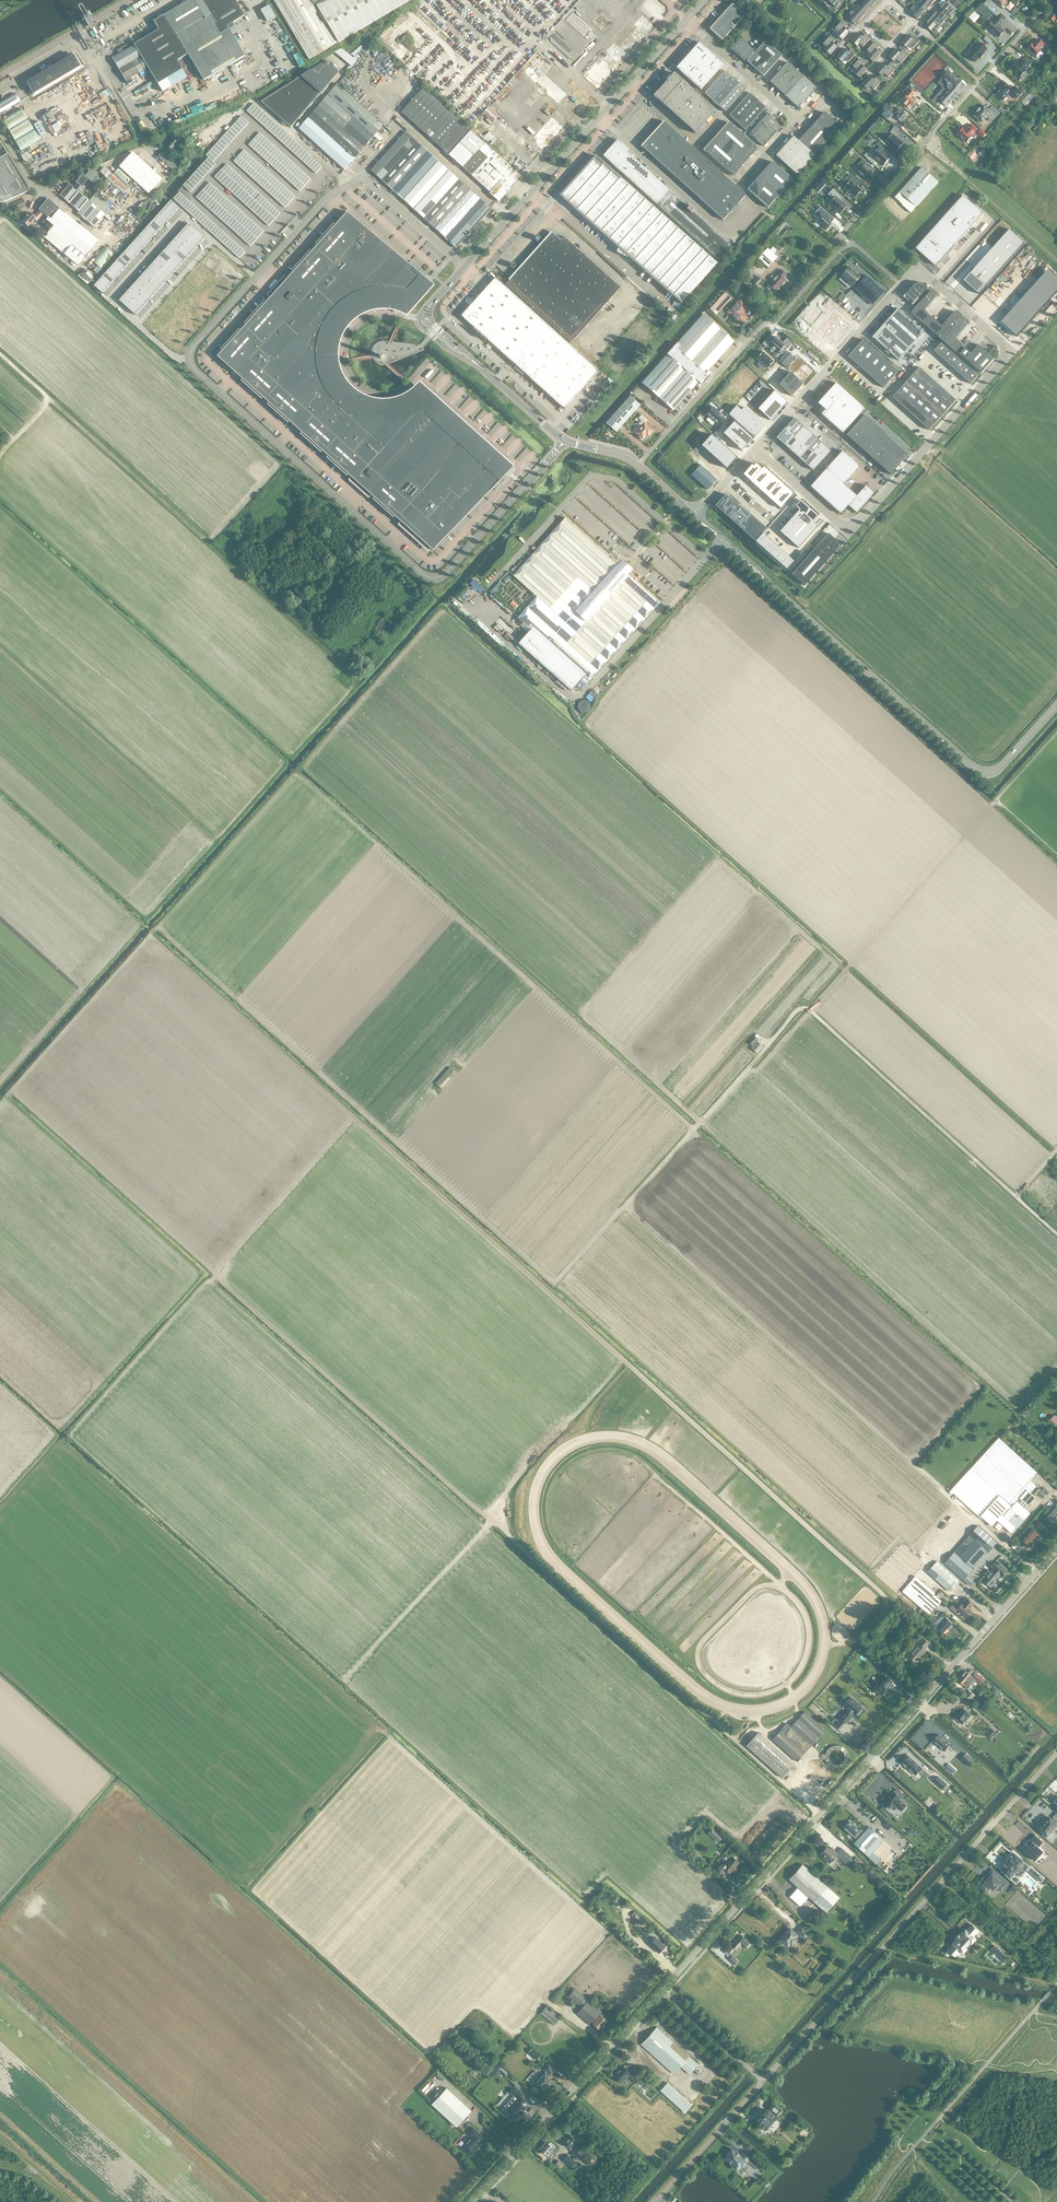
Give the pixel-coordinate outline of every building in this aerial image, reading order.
[(232,34),(237,31),(235,27),(230,30),(228,26),(245,16),(236,0),(190,0),(154,22),(159,30),(134,44),(135,45),(129,48),(127,44),(117,51),(119,54),(113,58),(126,81),(127,81),(129,84),(129,85),(133,82),(131,78),(148,68),(158,84),(183,69),(178,61),(188,54),(204,80),(245,56),(232,34)] [(309,60),(338,43),(315,5),(323,0),(274,0),(309,60)] [(338,43),(410,0),(327,0),(317,6),(338,43)] [(863,4),(869,9),(871,6),(872,7),(877,2),(875,0),(864,0),(866,1),(863,4)] [(928,0),(918,0),(921,3),(918,5),(924,11),(927,8),(928,9),(932,4),(928,0)] [(958,9),(963,4),(958,0),(957,0),(953,5),(958,9)] [(942,8),(940,11),(945,16),(947,13),(950,15),(955,10),(946,2),(941,7),(942,8)] [(1005,7),(1010,11),(1015,6),(1010,2),(1005,7)] [(270,4),(261,9),(268,22),(277,17),(270,4)] [(710,29),(714,33),(722,40),(745,15),(732,4),(710,29)] [(858,4),(854,9),(863,17),(867,12),(866,11),(869,9),(863,4),(861,7),(858,4)] [(924,11),(918,5),(916,8),(913,6),(909,11),(918,19),(923,14),(922,13),(924,11)] [(989,19),(995,12),(987,5),(981,13),(989,19)] [(854,9),(849,14),(852,17),(849,20),(855,24),(857,22),(858,23),(863,17),(854,9)] [(936,12),(932,18),(941,26),(942,26),(941,25),(945,21),(943,18),(945,16),(940,11),(937,13),(936,12)] [(1052,13),(1048,17),(1054,22),(1055,21),(1056,22),(1056,17),(1052,13)] [(1006,19),(1001,14),(994,22),(993,21),(987,27),(999,38),(1005,31),(999,27),(1006,19)] [(583,77),(598,91),(655,27),(642,15),(633,25),(636,27),(619,46),(614,43),(583,77)] [(886,31),(893,36),(902,24),(888,15),(887,16),(893,20),(890,24),(891,25),(886,31)] [(932,18),(927,23),(928,23),(926,26),(931,31),(934,28),(937,31),(941,26),(932,18)] [(839,32),(836,36),(842,41),(849,32),(845,28),(848,26),(843,21),(836,29),(839,32)] [(136,32),(130,35),(134,42),(139,39),(136,32)] [(741,38),(731,49),(736,53),(740,57),(745,61),(746,59),(748,61),(747,61),(763,76),(782,56),(766,41),(759,34),(752,42),(749,46),(741,38)] [(859,34),(851,42),(857,47),(860,44),(863,47),(871,39),(866,35),(863,37),(859,34)] [(831,36),(824,44),(827,47),(824,50),(830,55),(838,47),(833,43),(836,41),(831,36)] [(909,36),(902,43),(908,49),(910,46),(913,49),(920,41),(915,37),(913,39),(909,36)] [(993,41),(987,36),(984,39),(990,44),(993,41)] [(1044,44),(1039,39),(1034,44),(1033,43),(1027,49),(1036,57),(1041,51),(1040,49),(1044,44)] [(699,43),(676,68),(701,90),(724,65),(699,43)] [(871,54),(868,57),(874,62),(881,53),(877,50),(879,47),(875,43),(867,51),(871,54)] [(980,43),(969,56),(975,62),(979,58),(980,59),(984,54),(983,53),(987,49),(980,43)] [(352,67),(357,61),(341,46),(336,52),(352,67)] [(845,49),(842,51),(837,57),(843,63),(845,59),(849,62),(856,54),(851,50),(849,53),(845,49)] [(903,51),(900,53),(896,50),(889,57),(895,63),(897,60),(900,63),(908,55),(903,51)] [(522,73),(539,88),(558,104),(567,95),(545,75),(554,65),(537,51),(528,61),(531,63),(522,73)] [(74,55),(50,70),(28,82),(35,94),(81,67),(74,55)] [(1019,64),(1016,62),(1010,69),(1020,77),(1023,79),(1026,76),(1023,73),(1026,70),(1025,70),(1032,62),(1026,57),(1019,64)] [(861,59),(853,67),(857,70),(854,73),(860,78),(867,69),(863,66),(866,63),(861,59)] [(295,123),(328,85),(339,72),(335,69),(327,61),(306,74),(261,102),(291,128),(295,123)] [(788,63),(770,82),(782,94),(781,95),(785,98),(786,97),(799,108),(816,89),(788,63)] [(884,63),(877,71),(882,76),(885,74),(888,77),(895,69),(890,65),(888,67),(884,63)] [(725,112),(746,89),(725,71),(705,94),(725,112)] [(952,74),(951,74),(948,72),(947,73),(945,73),(944,75),(944,76),(942,78),(948,83),(947,84),(948,85),(948,86),(948,88),(949,89),(949,90),(940,100),(947,106),(953,100),(954,100),(955,98),(955,97),(956,96),(957,96),(958,95),(958,94),(962,89),(961,89),(961,88),(961,85),(961,84),(961,83),(957,80),(957,79),(956,78),(955,78),(953,76),(953,75),(952,74)] [(666,80),(667,81),(654,96),(695,134),(716,111),(674,73),(671,77),(670,76),(666,80)] [(870,76),(862,85),(868,90),(871,87),(874,90),(881,82),(877,77),(874,80),(870,76)] [(1012,89),(1004,82),(1000,87),(1002,88),(996,94),(1003,101),(1010,93),(1016,99),(1022,93),(1015,87),(1012,89)] [(338,84),(328,95),(374,136),(383,125),(338,84)] [(104,97),(112,93),(109,88),(102,92),(104,97)] [(424,88),(402,112),(449,155),(471,130),(433,96),(424,88)] [(912,106),(916,102),(911,98),(916,93),(912,89),(906,95),(907,96),(905,99),(902,103),(906,106),(909,103),(912,106)] [(1026,105),(1035,96),(1030,92),(1022,101),(1026,105)] [(499,93),(488,105),(494,110),(495,109),(498,112),(499,111),(497,110),(502,104),(500,101),(504,97),(499,93)] [(766,108),(765,107),(750,93),(729,116),(746,131),(766,108)] [(20,101),(16,94),(0,103),(0,113),(20,101)] [(374,136),(328,95),(318,106),(364,148),(374,136)] [(250,114),(256,106),(254,104),(247,111),(250,114)] [(994,119),(1000,112),(993,106),(989,110),(984,105),(980,109),(979,109),(980,110),(978,112),(978,111),(977,112),(978,112),(974,116),(982,123),(989,115),(994,119)] [(49,106),(43,109),(48,120),(49,120),(53,128),(47,131),(50,138),(62,133),(49,106)] [(253,116),(259,109),(256,106),(250,114),(253,116)] [(364,148),(318,106),(309,117),(354,159),(364,148)] [(493,122),(499,115),(489,106),(482,113),(493,122)] [(1002,106),(999,109),(1005,114),(1007,111),(1002,106)] [(27,119),(21,109),(2,120),(8,130),(14,141),(21,151),(40,140),(34,129),(27,119)] [(255,119),(262,111),(259,109),(253,116),(255,119)] [(895,112),(892,116),(895,119),(897,117),(902,122),(908,115),(903,110),(902,111),(900,109),(897,113),(895,112)] [(528,143),(539,153),(568,121),(557,110),(528,143)] [(258,121),(265,114),(262,111),(255,119),(258,121)] [(824,113),(798,141),(793,137),(776,156),(798,175),(815,156),(841,127),(824,113)] [(261,124),(268,116),(265,114),(258,121),(261,124)] [(753,139),(754,140),(755,141),(756,139),(764,147),(782,126),(768,114),(750,134),(754,138),(753,139)] [(242,116),(239,119),(247,125),(249,123),(242,117),(242,116)] [(264,126),(271,119),(268,116),(261,124),(264,126)] [(354,159),(309,117),(299,129),(345,170),(354,159)] [(239,119),(237,121),(244,128),(247,125),(239,119)] [(267,129),(274,122),(271,119),(264,126),(267,129)] [(237,121),(235,124),(242,131),(244,128),(237,121)] [(270,132),(276,124),(274,122),(267,129),(270,132)] [(745,195),(664,122),(642,147),(723,220),(745,195)] [(732,176),(737,170),(757,148),(729,123),(704,150),(732,176)] [(235,124),(232,127),(239,133),(242,131),(235,124)] [(273,134),(279,127),(276,124),(270,132),(273,134)] [(972,124),(968,129),(967,131),(963,128),(957,134),(967,143),(972,136),(972,135),(977,129),(972,124)] [(232,127),(229,130),(237,136),(239,133),(232,127)] [(275,137),(282,129),(279,127),(273,134),(275,137)] [(278,139),(285,132),(282,129),(275,137),(278,139)] [(896,137),(898,134),(893,129),(890,133),(893,135),(887,141),(897,151),(904,144),(896,137)] [(982,129),(978,133),(983,137),(987,133),(982,129)] [(229,130),(227,132),(234,139),(237,136),(229,130)] [(227,132),(224,135),(232,142),(234,139),(227,132)] [(281,142),(288,134),(285,132),(278,139),(281,142)] [(371,171),(372,171),(382,180),(417,142),(406,132),(371,171)] [(256,141),(262,135),(260,133),(254,139),(256,141)] [(284,144),(291,137),(288,134),(281,142),(284,144)] [(224,135),(222,138),(229,145),(232,142),(224,135)] [(259,144),(265,137),(262,135),(256,141),(259,144)] [(261,146),(267,139),(265,137),(259,144),(261,146)] [(287,147),(293,140),(291,137),(284,144),(287,147)] [(222,138),(219,141),(226,148),(229,145),(222,138)] [(173,139),(164,149),(170,154),(179,144),(176,141),(173,139)] [(264,148),(269,141),(267,139),(261,146),(264,148)] [(290,149),(296,142),(293,140),(287,147),(290,149)] [(219,141),(217,144),(224,150),(226,148),(219,141)] [(266,150),(272,144),(269,141),(264,148),(266,150)] [(292,152),(299,145),(296,142),(290,149),(292,152)] [(417,142),(382,180),(393,190),(428,151),(417,142)] [(620,142),(616,142),(603,156),(717,259),(730,245),(689,208),(689,204),(685,204),(685,205),(632,157),(634,155),(630,151),(620,142)] [(520,175),(485,143),(477,152),(463,167),(491,193),(499,200),(510,188),(521,175),(520,175)] [(217,144),(214,147),(221,153),(224,150),(217,144)] [(268,152),(274,146),(272,144),(266,150),(268,152)] [(295,155),(302,147),(299,145),(292,152),(295,155)] [(271,155),(277,148),(274,146),(268,152),(271,155)] [(214,147),(211,149),(219,156),(221,153),(214,147)] [(298,157),(305,150),(302,147),(295,155),(298,157)] [(891,157),(880,148),(881,148),(880,147),(872,156),(873,156),(884,166),(883,166),(884,166),(888,161),(892,157),(891,157)] [(273,157),(279,150),(277,148),(271,155),(273,157)] [(211,149),(209,152),(216,159),(219,156),(211,149)] [(164,150),(158,157),(174,171),(180,165),(164,150)] [(276,159),(282,153),(279,150),(273,157),(276,159)] [(301,160),(308,152),(305,150),(298,157),(301,160)] [(428,151),(393,190),(403,199),(438,161),(428,151)] [(209,152),(206,155),(209,157),(213,162),(216,159),(209,152)] [(304,162),(310,156),(310,155),(308,152),(301,160),(304,162)] [(130,155),(120,167),(149,194),(162,179),(134,153),(130,155)] [(278,161),(284,155),(282,153),(276,159),(278,161)] [(7,154),(0,158),(0,203),(1,204),(30,191),(7,154)] [(281,163),(287,157),(284,155),(278,161),(281,163)] [(306,165),(312,158),(310,156),(304,162),(306,165)] [(207,159),(206,160),(213,167),(216,164),(213,162),(209,157),(208,158),(207,159)] [(283,166),(289,159),(287,157),(281,163),(283,166)] [(596,157),(564,192),(559,196),(562,198),(682,303),(718,264),(596,157)] [(309,167),(315,160),(312,158),(306,165),(309,167)] [(285,168),(291,161),(289,159),(283,166),(285,168)] [(863,159),(858,165),(862,168),(858,172),(869,182),(875,175),(872,172),(872,171),(871,171),(873,169),(863,159)] [(206,160),(204,163),(211,170),(213,167),(206,160)] [(311,169),(317,162),(315,160),(309,167),(311,169)] [(288,170),(294,164),(291,161),(285,168),(288,170)] [(438,161),(403,199),(414,209),(449,170),(438,161)] [(314,171),(319,165),(317,162),(311,169),(314,171)] [(793,180),(773,162),(760,176),(781,194),(793,180)] [(204,163),(201,166),(208,173),(211,170),(204,163)] [(290,172),(296,166),(294,164),(288,170),(290,172)] [(316,173),(322,167),(319,165),(314,171),(316,173)] [(201,166),(199,169),(206,175),(208,173),(201,166)] [(293,174),(299,168),(296,166),(290,172),(293,174)] [(912,212),(939,181),(922,166),(895,197),(912,212)] [(129,177),(120,168),(114,174),(124,183),(129,177)] [(295,177),(301,170),(299,168),(293,174),(295,177)] [(199,169),(196,172),(203,178),(206,175),(199,169)] [(88,200),(82,195),(80,193),(83,190),(87,186),(84,183),(87,179),(93,184),(98,178),(89,170),(86,174),(84,176),(81,174),(74,182),(75,183),(72,187),(69,184),(59,195),(73,207),(79,211),(77,213),(94,228),(105,215),(88,200)] [(221,170),(215,177),(218,180),(224,172),(222,170),(221,170)] [(298,179),(304,172),(301,170),(295,177),(298,179)] [(449,170),(414,209),(424,218),(459,180),(449,170)] [(196,172),(194,174),(201,181),(203,178),(196,172)] [(224,172),(218,180),(220,182),(227,175),(227,174),(224,172)] [(300,181),(306,175),(304,172),(298,179),(300,181)] [(124,183),(114,174),(109,180),(124,194),(130,188),(124,183)] [(194,174),(191,177),(198,184),(201,181),(194,174)] [(860,183),(858,182),(850,174),(844,180),(848,183),(844,188),(848,191),(846,193),(850,196),(851,194),(855,198),(861,191),(857,186),(856,185),(858,183),(859,184),(860,183)] [(227,175),(220,182),(223,185),(230,177),(229,177),(227,175)] [(303,183),(308,177),(306,175),(300,181),(303,183)] [(760,176),(756,181),(748,190),(768,208),(781,194),(760,176)] [(191,177),(188,180),(196,187),(198,184),(191,177)] [(230,177),(223,185),(226,187),(233,180),(231,179),(230,177)] [(311,179),(308,177),(303,183),(305,186),(311,179)] [(188,180),(186,183),(193,189),(196,187),(188,180)] [(233,180),(226,187),(229,190),(236,183),(234,181),(233,180)] [(459,180),(424,218),(435,228),(470,189),(459,180)] [(186,183),(183,186),(191,192),(193,189),(186,183)] [(210,183),(203,190),(206,192),(212,185),(210,183)] [(236,183),(229,190),(232,192),(238,185),(236,183)] [(107,190),(102,185),(97,191),(102,195),(107,190)] [(212,185),(206,192),(208,195),(215,187),(212,185)] [(238,185),(232,192),(235,195),(241,188),(239,185),(238,185)] [(215,187),(208,195),(211,197),(217,190),(215,187)] [(241,188),(235,195),(237,198),(244,190),(241,188)] [(847,207),(840,201),(843,197),(833,188),(828,194),(833,199),(829,204),(840,214),(847,207),(847,206),(847,207)] [(470,189),(435,228),(445,238),(480,199),(470,189)] [(203,190),(196,197),(199,200),(206,192),(203,190)] [(217,190),(211,197),(213,199),(220,192),(217,190)] [(244,190),(237,198),(240,200),(247,193),(246,192),(244,190)] [(180,192),(174,199),(176,201),(182,194),(180,192)] [(206,192),(199,200),(202,202),(208,195),(206,192)] [(220,192),(213,199),(216,201),(222,194),(220,192)] [(247,193),(240,200),(243,203),(250,195),(248,194),(247,193)] [(182,194),(176,201),(178,203),(184,197),(182,194)] [(222,194),(216,201),(218,204),(225,196),(222,194)] [(208,195),(202,202),(204,204),(211,197),(208,195)] [(250,195),(243,203),(246,205),(253,198),(251,196),(250,195)] [(225,196),(218,204),(220,206),(227,198),(225,196)] [(956,245),(984,214),(964,196),(936,227),(935,227),(916,249),(928,260),(929,259),(936,265),(941,260),(942,261),(956,245)] [(184,197),(178,203),(181,205),(187,199),(184,197)] [(211,197),(204,204),(207,206),(213,199),(211,197)] [(227,198),(220,206),(223,208),(230,201),(227,198)] [(253,198),(246,205),(249,208),(255,200),(253,199),(253,198)] [(23,199),(11,205),(14,210),(26,205),(23,199)] [(36,221),(40,216),(45,220),(47,217),(43,214),(43,213),(48,217),(46,220),(53,226),(43,236),(77,266),(97,241),(47,199),(38,209),(39,210),(33,216),(29,212),(22,220),(28,226),(34,219),(36,221)] [(187,199),(181,205),(183,208),(189,201),(187,199)] [(213,199),(207,206),(209,209),(216,201),(213,199)] [(480,199),(445,238),(456,247),(491,209),(480,199)] [(255,200),(249,208),(252,210),(258,203),(256,201),(255,200)] [(171,201),(168,205),(176,212),(179,208),(171,201)] [(189,201),(183,208),(186,210),(192,203),(189,201)] [(216,201),(209,209),(211,211),(218,204),(216,201)] [(230,201),(223,208),(225,210),(232,203),(230,201)] [(192,203),(186,210),(188,212),(194,205),(192,203)] [(232,203),(225,210),(228,212),(234,205),(232,203)] [(258,203),(252,210),(254,213),(261,206),(261,205),(258,203)] [(218,204),(211,211),(214,213),(220,206),(218,204)] [(168,205),(164,209),(172,216),(176,212),(168,205)] [(194,205),(188,212),(191,214),(197,208),(194,205)] [(234,205),(228,212),(230,215),(237,207),(234,205)] [(220,206),(214,213),(216,215),(223,208),(220,206)] [(261,206),(254,213),(257,216),(264,208),(263,207),(261,206)] [(818,222),(827,230),(826,229),(831,224),(830,223),(831,222),(832,222),(834,219),(820,206),(817,210),(818,210),(822,214),(818,217),(821,220),(819,222),(818,222)] [(237,207),(230,215),(233,217),(239,209),(237,207)] [(197,208),(191,214),(193,216),(199,210),(197,208)] [(223,208),(216,215),(219,217),(225,210),(223,208)] [(264,208),(257,216),(260,218),(267,211),(265,210),(264,208)] [(164,209),(160,213),(168,220),(172,216),(164,209)] [(239,209),(233,217),(235,219),(242,212),(239,209)] [(199,210),(193,216),(196,219),(201,212),(199,210)] [(225,210),(219,217),(221,220),(228,212),(225,210)] [(267,211),(260,218),(263,221),(270,213),(268,212),(267,211)] [(201,212),(196,219),(198,221),(204,214),(201,212)] [(340,393),(335,386),(332,380),(329,373),(327,366),(326,359),(326,351),(327,344),(328,337),(330,330),(334,323),(339,316),(346,310),(352,305),(359,301),(366,299),(376,297),(383,296),(388,296),(399,298),(407,301),(424,282),(368,230),(348,212),(225,350),(218,357),(433,550),(497,480),(498,481),(505,473),(422,398),(422,399),(415,403),(408,407),(400,410),(392,412),(384,413),(375,412),(367,410),(359,407),(352,403),(345,398),(340,393)] [(228,212),(221,220),(224,222),(230,215),(228,212)] [(242,212),(235,219),(237,221),(244,214),(242,212)] [(160,213),(157,217),(165,224),(168,220),(160,213)] [(270,213),(263,221),(266,223),(272,216),(270,214),(270,213)] [(204,214),(198,221),(200,223),(206,216),(204,214)] [(244,214),(237,221),(240,223),(247,216),(244,214)] [(230,215),(224,222),(226,224),(233,217),(230,215)] [(206,216),(200,223),(203,225),(209,219),(206,216)] [(247,216),(240,223),(242,226),(249,218),(247,216)] [(272,216),(266,223),(269,226),(275,218),(273,216),(272,216)] [(157,217),(153,221),(161,228),(165,224),(157,217)] [(233,217),(226,224),(228,226),(235,219),(233,217)] [(249,218),(242,226),(245,228),(251,220),(249,218)] [(209,219),(203,225),(205,227),(211,221),(209,219)] [(235,219),(228,226),(231,228),(237,221),(235,219)] [(251,220),(245,228),(247,230),(254,223),(251,220)] [(153,221),(149,225),(157,232),(161,228),(153,221)] [(211,221),(205,227),(208,230),(214,223),(211,221)] [(237,221),(231,228),(233,231),(240,223),(237,221)] [(214,223),(208,230),(210,232),(216,225),(214,223)] [(240,223),(233,231),(236,233),(242,226),(240,223)] [(254,223),(247,230),(250,232),(256,225),(254,223)] [(189,224),(185,228),(193,235),(197,231),(189,224)] [(149,225),(146,229),(154,237),(157,232),(149,225)] [(216,225),(210,232),(213,234),(218,227),(216,225)] [(256,225),(250,232),(252,234),(259,227),(256,225)] [(242,226),(236,233),(238,235),(245,228),(242,226)] [(218,227),(213,234),(215,236),(221,230),(218,227)] [(259,227),(252,234),(255,237),(261,229),(259,227)] [(185,228),(182,232),(190,239),(193,235),(185,228)] [(245,228),(238,235),(241,237),(247,230),(245,228)] [(146,229),(142,233),(150,241),(154,237),(146,229)] [(261,229),(255,237),(257,239),(264,231),(261,229)] [(1010,229),(964,280),(980,294),(1025,243),(1010,229)] [(221,230),(215,236),(217,238),(223,232),(221,230)] [(247,230),(241,237),(243,239),(250,232),(247,230)] [(197,231),(193,235),(202,242),(205,238),(197,231)] [(182,232),(178,236),(186,243),(190,239),(182,232)] [(223,232),(217,238),(220,241),(226,234),(223,232)] [(250,232),(243,239),(245,242),(252,234),(250,232)] [(142,233),(138,237),(146,245),(150,241),(142,233)] [(517,272),(506,284),(571,343),(620,288),(563,237),(560,241),(552,233),(520,269),(517,272)] [(226,234),(220,241),(222,243),(228,236),(226,234)] [(252,234),(245,242),(248,244),(255,237),(252,234)] [(193,235),(190,239),(198,246),(202,242),(193,235)] [(178,236),(174,240),(183,247),(186,243),(178,236)] [(228,236),(222,243),(225,245),(231,238),(228,236)] [(138,237),(135,241),(143,249),(146,245),(138,237)] [(255,237),(248,244),(250,246),(257,239),(255,237)] [(231,238),(225,245),(227,247),(233,241),(231,238)] [(190,239),(186,243),(194,250),(198,246),(190,239)] [(174,240),(171,244),(179,251),(183,247),(174,240)] [(135,241),(131,245),(139,253),(143,249),(135,241)] [(233,241),(227,247),(230,249),(235,243),(233,241)] [(186,243),(183,247),(191,254),(194,250),(186,243)] [(235,243),(230,249),(232,252),(238,245),(235,243)] [(171,244),(167,248),(175,255),(179,251),(171,244)] [(131,245),(127,249),(136,257),(139,253),(131,245)] [(238,245),(232,252),(234,254),(240,247),(238,245)] [(102,269),(114,254),(105,246),(93,261),(102,269)] [(183,247),(179,251),(187,258),(191,254),(183,247)] [(240,247),(234,254),(237,256),(243,249),(240,247)] [(167,248),(163,252),(172,259),(175,255),(167,248)] [(127,249),(124,253),(132,261),(136,257),(127,249)] [(219,249),(149,327),(165,342),(235,264),(219,249)] [(243,249),(237,256),(239,258),(245,252),(243,249)] [(768,268),(777,258),(767,249),(758,259),(768,268)] [(179,251),(175,255),(183,262),(187,258),(179,251)] [(163,252),(160,256),(168,263),(172,259),(163,252)] [(124,253),(120,258),(128,265),(132,261),(124,253)] [(175,255),(172,259),(180,267),(183,262),(175,255)] [(160,256),(156,260),(164,267),(168,263),(160,256)] [(120,258),(116,262),(125,269),(128,265),(120,258)] [(172,259),(168,263),(176,271),(180,267),(172,259)] [(156,260),(152,264),(161,271),(164,267),(156,260)] [(116,262),(113,266),(121,273),(125,269),(116,262)] [(168,263),(164,267),(172,275),(176,271),(168,263)] [(152,264),(149,268),(157,275),(161,271),(152,264)] [(113,266),(109,270),(117,277),(121,273),(113,266)] [(164,267),(161,271),(169,279),(172,275),(164,267)] [(846,282),(852,287),(860,277),(849,267),(842,275),(847,280),(846,282)] [(149,268),(145,272),(153,279),(157,275),(149,268)] [(109,270),(105,274),(114,281),(117,277),(109,270)] [(776,291),(785,281),(783,279),(786,276),(780,270),(776,274),(777,275),(769,284),(776,291)] [(161,271),(157,275),(165,283),(169,279),(161,271)] [(145,272),(142,276),(150,284),(153,279),(145,272)] [(105,274),(102,278),(110,285),(114,281),(105,274)] [(157,275),(153,279),(161,287),(165,283),(157,275)] [(866,275),(854,289),(863,296),(870,303),(882,290),(879,287),(879,286),(866,275)] [(142,276),(138,280),(146,288),(150,284),(142,276)] [(762,281),(759,277),(754,282),(757,286),(762,281)] [(102,278),(98,282),(106,289),(110,285),(102,278)] [(599,371),(496,278),(461,316),(564,409),(599,371)] [(153,279),(150,284),(158,291),(161,287),(153,279)] [(138,280),(134,284),(142,292),(146,288),(138,280)] [(98,282),(95,286),(103,293),(106,289),(98,282)] [(919,298),(928,288),(923,284),(920,283),(918,284),(915,285),(910,290),(919,298)] [(134,284),(131,288),(139,296),(142,292),(134,284)] [(150,284),(146,288),(154,295),(158,291),(150,284)] [(131,288),(127,292),(135,300),(139,296),(131,288)] [(146,288),(142,292),(150,299),(154,295),(146,288)] [(932,290),(912,313),(956,353),(963,344),(956,338),(969,324),(955,312),(942,326),(925,310),(938,296),(932,290)] [(843,291),(838,299),(841,301),(846,294),(843,291)] [(127,292),(123,296),(131,304),(135,300),(127,292)] [(142,292),(139,296),(147,303),(150,299),(142,292)] [(716,315),(722,308),(732,298),(726,292),(710,309),(716,315)] [(1001,322),(1018,337),(1042,310),(1026,295),(1001,322)] [(123,296),(120,300),(128,308),(131,304),(123,296)] [(139,296),(135,300),(143,307),(147,303),(139,296)] [(739,299),(731,308),(728,312),(727,312),(724,316),(738,329),(748,317),(744,314),(749,308),(739,299)] [(135,300),(131,304),(140,311),(143,307),(135,300)] [(131,304),(128,308),(136,315),(140,311),(131,304)] [(823,312),(816,305),(806,316),(813,323),(823,312)] [(834,309),(815,330),(835,348),(854,327),(834,309)] [(898,310),(884,326),(885,327),(910,349),(925,332),(898,309),(898,310)] [(645,386),(673,410),(699,382),(702,385),(712,374),(708,371),(734,342),(706,317),(680,346),(677,344),(667,355),(670,357),(645,386)] [(885,327),(874,338),(899,361),(910,349),(885,327)] [(796,340),(806,349),(810,344),(800,335),(796,340)] [(783,343),(776,337),(771,342),(780,351),(779,352),(780,353),(781,354),(782,354),(792,343),(787,338),(783,343)] [(849,357),(884,388),(899,371),(864,340),(849,357)] [(941,357),(948,349),(942,343),(935,351),(941,357)] [(992,357),(988,353),(979,345),(972,353),(966,348),(961,354),(982,373),(994,358),(992,357)] [(947,362),(954,354),(948,349),(941,357),(947,362)] [(761,368),(764,365),(767,369),(774,361),(763,352),(757,359),(760,362),(758,365),(761,368)] [(790,368),(805,381),(817,367),(802,354),(790,368)] [(953,368),(960,359),(954,354),(947,362),(953,368)] [(959,373),(966,365),(960,359),(953,368),(959,373)] [(959,373),(965,379),(972,370),(966,365),(959,373)] [(914,389),(927,374),(920,368),(907,383),(914,389)] [(746,370),(736,381),(741,385),(738,388),(743,392),(746,389),(743,387),(749,381),(753,376),(746,370)] [(971,384),(978,376),(972,370),(965,379),(971,384)] [(779,385),(792,396),(803,383),(790,372),(779,385)] [(921,396),(935,381),(927,374),(914,389),(921,396)] [(929,402),(942,387),(935,381),(921,396),(929,402)] [(826,409),(821,414),(843,433),(865,409),(836,383),(818,402),(826,409)] [(914,389),(907,383),(893,398),(900,404),(914,389)] [(733,384),(727,391),(740,402),(746,396),(733,384)] [(936,409),(949,394),(942,387),(929,402),(936,409)] [(921,396),(914,389),(900,404),(908,411),(921,396)] [(770,420),(787,402),(775,391),(758,409),(770,420)] [(943,415),(957,400),(949,394),(936,409),(943,415)] [(640,405),(630,396),(606,423),(616,432),(640,405)] [(929,402),(921,396),(908,411),(915,417),(929,402)] [(936,409),(929,402),(915,417),(922,424),(936,409)] [(741,410),(736,406),(728,415),(754,438),(765,426),(744,407),(741,410)] [(728,415),(722,410),(719,412),(713,407),(707,414),(717,424),(724,417),(725,418),(728,415)] [(943,415),(936,409),(922,424),(930,430),(943,415)] [(648,433),(649,434),(652,430),(645,423),(648,420),(642,415),(638,418),(641,421),(639,424),(641,426),(636,433),(639,436),(639,437),(640,436),(642,439),(648,433)] [(864,415),(855,425),(862,431),(871,421),(864,415)] [(831,451),(794,418),(776,438),(813,470),(831,451)] [(744,449),(754,439),(734,421),(723,434),(738,447),(742,451),(744,449)] [(871,421),(862,431),(863,432),(868,436),(870,438),(879,428),(871,421)] [(708,432),(702,426),(700,428),(697,426),(697,425),(690,433),(691,433),(689,435),(693,438),(695,436),(700,441),(700,442),(707,434),(706,434),(708,432)] [(855,425),(846,435),(854,442),(863,432),(862,431),(855,425)] [(879,428),(870,438),(873,441),(876,444),(885,434),(879,428)] [(863,432),(854,442),(859,446),(868,436),(863,432)] [(737,457),(711,434),(701,446),(723,465),(727,469),(728,467),(737,457)] [(885,434),(876,444),(877,445),(882,449),(891,439),(885,434)] [(868,436),(859,446),(864,451),(873,441),(870,438),(868,436)] [(891,439),(882,449),(884,451),(888,455),(897,445),(891,439)] [(873,441),(864,451),(868,455),(877,445),(876,444),(873,441)] [(877,445),(868,455),(875,461),(884,451),(882,449),(877,445)] [(897,445),(888,455),(891,457),(899,464),(908,455),(897,445)] [(668,458),(680,467),(685,460),(674,451),(668,458)] [(856,513),(872,493),(869,490),(870,489),(866,486),(857,496),(844,484),(860,466),(843,451),(810,487),(841,514),(848,505),(856,513)] [(884,451),(875,461),(882,467),(891,457),(888,455),(884,451)] [(891,457),(882,467),(890,474),(899,464),(891,457)] [(750,482),(762,469),(756,464),(753,466),(752,465),(743,475),(750,482)] [(708,490),(717,480),(700,465),(691,475),(708,490)] [(758,488),(772,473),(764,466),(762,469),(750,482),(758,488)] [(765,495),(779,480),(772,473),(758,488),(765,495)] [(773,502),(787,486),(779,480),(765,495),(773,502)] [(794,493),(787,486),(773,502),(780,509),(794,493)] [(743,507),(741,509),(726,495),(716,506),(756,542),(763,533),(767,529),(743,507)] [(818,515),(802,501),(796,507),(799,510),(780,531),(799,548),(818,526),(813,522),(818,515)] [(565,518),(513,576),(537,597),(518,617),(529,627),(526,630),(529,632),(519,643),(571,691),(584,677),(589,681),(660,603),(628,574),(626,572),(627,570),(630,567),(627,565),(625,563),(622,566),(620,567),(617,565),(565,518)] [(794,561),(763,533),(756,542),(787,569),(787,568),(794,561)] [(805,586),(841,545),(834,538),(828,533),(820,543),(808,556),(803,551),(788,569),(792,573),(792,574),(805,586)] [(626,572),(628,574),(629,573),(633,569),(628,564),(622,559),(619,563),(617,565),(620,567),(622,566),(625,563),(627,565),(630,567),(627,570),(626,572)] [(515,608),(518,604),(513,600),(510,604),(515,608)] [(378,624),(381,626),(379,630),(386,635),(391,625),(381,619),(378,624)] [(593,689),(586,697),(591,702),(599,694),(593,689)] [(590,703),(580,703),(580,711),(590,711),(590,703)] [(756,1043),(755,1043),(758,1040),(753,1036),(748,1042),(759,1052),(762,1048),(762,1044),(756,1043)] [(443,1089),(457,1073),(450,1067),(436,1083),(443,1089)] [(537,1146),(543,1140),(538,1135),(532,1141),(537,1146)] [(997,1521),(1002,1515),(1019,1497),(1026,1489),(1024,1488),(1031,1481),(1038,1473),(999,1438),(949,1493),(952,1495),(953,1493),(982,1520),(983,1519),(992,1526),(997,1521)] [(1026,1489),(1019,1497),(1028,1505),(1036,1497),(1035,1497),(1041,1490),(1031,1481),(1024,1488),(1026,1489)] [(1046,1497),(1049,1490),(1043,1487),(1040,1493),(1046,1497)] [(1002,1515),(997,1521),(1012,1533),(1017,1527),(1017,1528),(1030,1513),(1025,1509),(1028,1505),(1019,1497),(1002,1515)] [(1056,1506),(1046,1517),(1052,1522),(1056,1517),(1056,1505),(1056,1506)] [(954,1550),(978,1524),(961,1510),(938,1535),(954,1550)] [(978,1525),(969,1535),(955,1552),(973,1567),(987,1551),(988,1552),(997,1542),(978,1525)] [(1033,1529),(1023,1540),(1031,1546),(1041,1535),(1033,1529)] [(1021,1554),(1025,1549),(1017,1542),(1012,1546),(1021,1554)] [(944,1563),(963,1580),(970,1586),(974,1581),(967,1575),(973,1569),(954,1552),(944,1563)] [(992,1569),(992,1568),(982,1579),(991,1588),(997,1581),(994,1578),(998,1574),(1002,1578),(1009,1570),(999,1561),(992,1569)] [(928,1572),(950,1591),(957,1583),(935,1563),(928,1572)] [(930,1615),(933,1612),(935,1614),(938,1610),(936,1608),(939,1604),(937,1602),(938,1601),(921,1585),(919,1587),(912,1580),(902,1591),(930,1615)] [(968,1599),(964,1604),(963,1603),(957,1609),(966,1617),(972,1611),(970,1609),(973,1604),(968,1599)] [(943,1632),(944,1632),(952,1623),(945,1617),(937,1626),(943,1632)] [(929,1643),(923,1638),(918,1643),(919,1644),(908,1655),(916,1662),(927,1650),(925,1648),(929,1643)] [(876,1664),(885,1672),(889,1669),(880,1660),(876,1664)] [(966,1671),(962,1675),(971,1684),(972,1684),(974,1681),(975,1682),(977,1680),(981,1684),(986,1678),(978,1672),(973,1677),(966,1671)] [(887,1689),(885,1687),(891,1680),(886,1675),(879,1682),(873,1688),(874,1688),(873,1689),(877,1693),(878,1692),(881,1695),(883,1694),(883,1695),(887,1691),(886,1690),(887,1689)] [(971,1684),(962,1675),(958,1680),(966,1688),(968,1689),(971,1684)] [(970,1691),(966,1696),(972,1701),(976,1697),(970,1691)] [(860,1707),(850,1698),(843,1704),(848,1709),(848,1710),(840,1719),(845,1724),(860,1707)] [(965,1709),(956,1719),(963,1724),(971,1715),(965,1709)] [(772,1739),(793,1758),(796,1761),(825,1730),(804,1711),(790,1727),(786,1723),(772,1739)] [(831,1723),(838,1729),(842,1725),(837,1720),(834,1719),(831,1723)] [(995,1732),(991,1729),(986,1736),(990,1739),(995,1732)] [(793,1764),(758,1732),(746,1745),(782,1777),(793,1764)] [(939,1734),(933,1741),(945,1751),(948,1747),(949,1746),(950,1745),(939,1734)] [(966,1754),(963,1756),(971,1763),(974,1761),(966,1754)] [(908,1755),(902,1763),(916,1775),(922,1768),(908,1755)] [(938,1779),(935,1782),(943,1789),(947,1784),(939,1777),(937,1779),(938,1779)] [(887,1799),(884,1803),(890,1809),(894,1804),(899,1809),(904,1803),(899,1799),(903,1794),(897,1789),(895,1792),(894,1791),(890,1795),(887,1798),(887,1799)] [(889,1818),(892,1814),(883,1806),(880,1809),(886,1813),(885,1814),(889,1818)] [(1039,1829),(1047,1837),(1056,1825),(1056,1824),(1056,1823),(1056,1813),(1053,1817),(1054,1818),(1052,1820),(1050,1817),(1046,1822),(1043,1825),(1039,1829)] [(853,1836),(857,1840),(854,1843),(863,1852),(878,1835),(869,1827),(862,1834),(858,1830),(849,1821),(843,1828),(853,1836)] [(718,1842),(724,1835),(713,1826),(707,1833),(718,1842)] [(1039,1847),(1043,1842),(1035,1834),(1027,1843),(1030,1845),(1031,1845),(1025,1851),(1035,1860),(1040,1855),(1039,1854),(1043,1850),(1039,1847)] [(821,1853),(825,1856),(823,1858),(829,1863),(836,1855),(846,1864),(852,1857),(841,1848),(837,1852),(831,1848),(830,1849),(827,1847),(821,1853)] [(1020,1877),(1030,1866),(1015,1853),(1012,1858),(1011,1857),(1009,1859),(1010,1860),(1006,1864),(1007,1866),(1003,1871),(1011,1878),(1016,1873),(1020,1877)] [(859,1865),(862,1861),(857,1856),(854,1859),(859,1865)] [(722,1862),(716,1869),(722,1873),(725,1869),(730,1873),(739,1863),(737,1861),(738,1860),(735,1857),(734,1858),(732,1857),(725,1864),(722,1862)] [(789,1879),(826,1912),(839,1897),(802,1864),(789,1879)] [(1008,1884),(1003,1880),(1004,1879),(999,1874),(998,1874),(993,1870),(987,1876),(990,1878),(981,1887),(986,1891),(990,1886),(995,1889),(996,1888),(997,1888),(998,1887),(1002,1891),(1003,1889),(1005,1888),(1006,1887),(1007,1885),(1008,1884)] [(1043,1879),(1034,1870),(1032,1872),(1034,1874),(1033,1875),(1041,1882),(1043,1879)] [(790,1897),(800,1906),(808,1897),(798,1888),(790,1897)] [(611,1899),(604,1892),(592,1905),(599,1912),(611,1899)] [(617,1900),(629,1911),(632,1908),(620,1897),(617,1900)] [(628,1914),(621,1908),(610,1921),(617,1927),(628,1914)] [(651,1932),(654,1929),(634,1912),(631,1915),(651,1932)] [(974,1937),(973,1936),(978,1930),(972,1925),(967,1931),(966,1930),(963,1933),(962,1932),(958,1936),(955,1940),(956,1941),(953,1944),(954,1945),(949,1950),(955,1956),(960,1950),(961,1951),(965,1947),(974,1937)] [(787,1933),(784,1936),(784,1935),(780,1939),(788,1946),(790,1943),(792,1944),(796,1939),(795,1938),(797,1935),(790,1928),(786,1933),(787,1933)] [(731,1946),(736,1950),(746,1939),(742,1936),(738,1941),(737,1939),(731,1946)] [(665,1946),(655,1937),(649,1944),(659,1953),(665,1946)] [(1001,1951),(995,1946),(991,1950),(997,1955),(1001,1951)] [(729,1959),(735,1965),(738,1961),(732,1955),(729,1959)] [(599,2014),(601,2012),(575,1988),(567,1997),(580,2009),(576,2013),(590,2025),(591,2023),(600,2030),(608,2021),(599,2014)] [(540,2014),(554,2024),(560,2017),(546,2007),(540,2014)] [(698,2064),(657,2027),(641,2044),(674,2074),(681,2066),(690,2074),(698,2064)] [(535,2061),(541,2055),(533,2047),(527,2053),(535,2061)] [(498,2073),(499,2074),(501,2072),(504,2075),(508,2071),(499,2063),(490,2073),(494,2077),(498,2073)] [(548,2064),(543,2069),(546,2071),(544,2073),(538,2079),(537,2079),(535,2079),(534,2081),(534,2082),(535,2083),(534,2084),(541,2090),(551,2079),(548,2076),(550,2075),(554,2070),(548,2064)] [(623,2066),(614,2076),(621,2083),(631,2073),(623,2066)] [(668,2083),(661,2090),(685,2112),(692,2105),(668,2083)] [(471,2110),(446,2088),(432,2104),(456,2126),(471,2110)] [(513,2113),(517,2117),(520,2114),(521,2114),(523,2111),(523,2110),(529,2104),(526,2101),(525,2100),(527,2098),(516,2088),(511,2094),(517,2099),(508,2109),(505,2107),(500,2112),(508,2119),(512,2114),(513,2113)] [(776,2118),(774,2116),(775,2115),(776,2116),(781,2110),(774,2103),(768,2109),(770,2111),(769,2112),(766,2110),(757,2120),(766,2129),(776,2118)] [(484,2137),(473,2128),(468,2133),(472,2137),(461,2148),(468,2154),(469,2153),(470,2154),(472,2154),(473,2153),(473,2151),(472,2150),(484,2137)] [(573,2144),(576,2140),(570,2135),(564,2142),(570,2148),(571,2147),(574,2150),(572,2152),(582,2161),(590,2152),(580,2144),(577,2147),(573,2144)] [(551,2149),(552,2147),(555,2149),(557,2151),(559,2149),(557,2147),(553,2143),(551,2145),(547,2142),(541,2150),(546,2155),(548,2153),(550,2155),(553,2151),(551,2149)] [(742,2155),(741,2156),(738,2154),(739,2153),(736,2151),(736,2152),(733,2149),(733,2150),(732,2149),(728,2153),(729,2154),(726,2158),(727,2159),(726,2159),(734,2165),(733,2166),(737,2170),(738,2169),(741,2165),(742,2166),(746,2162),(747,2162),(748,2161),(758,2170),(762,2166),(745,2151),(742,2155)] [(598,2161),(596,2154),(590,2153),(585,2158),(587,2164),(594,2166),(598,2161)] [(563,2160),(570,2167),(575,2161),(568,2155),(563,2160)]
